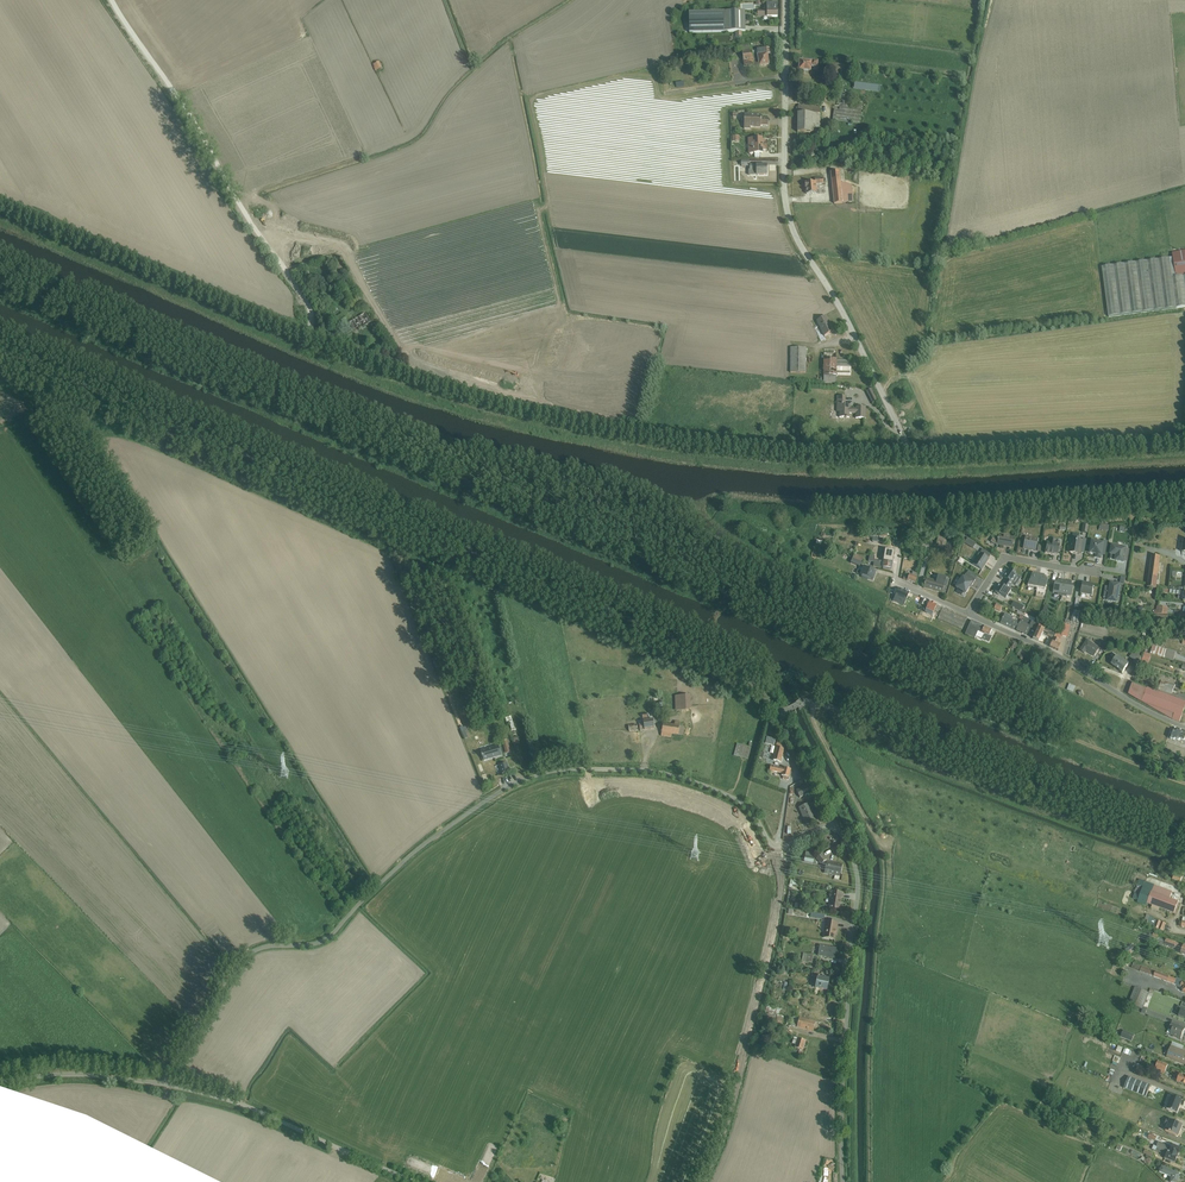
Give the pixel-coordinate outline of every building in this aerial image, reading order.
[(767,11),(757,12),(758,17),(767,16),(767,17),(778,17),(778,11),(777,11),(777,4),(767,4),(767,11)] [(725,12),(689,13),(689,33),(735,32),(735,37),(742,37),(742,32),(745,32),(745,12),(725,12)] [(737,48),(735,48),(736,53),(742,52),(744,66),(758,62),(759,67),(769,65),(767,55),(771,54),(770,54),(770,49),(770,48),(752,51),(751,44),(737,46),(737,48)] [(379,61),(372,64),(375,71),(382,68),(379,61)] [(800,61),(799,71),(803,71),(803,73),(809,74),(809,72),(811,73),(811,67),(818,68),(819,68),(820,62),(811,61),(811,63),(800,61)] [(832,63),(831,73),(841,74),(842,64),(832,63)] [(850,83),(850,86),(854,86),(854,89),(878,92),(878,86),(855,82),(855,83),(850,83)] [(838,106),(861,109),(862,104),(843,101),(843,104),(842,104),(838,104),(838,106)] [(798,108),(798,116),(798,132),(820,133),(821,114),(820,114),(821,107),(798,106),(798,108)] [(861,109),(838,106),(835,106),(833,120),(860,124),(861,109)] [(745,114),(744,129),(750,130),(750,127),(755,128),(760,128),(761,128),(761,126),(768,126),(768,119),(761,119),(761,115),(745,114)] [(755,154),(760,153),(762,153),(762,151),(767,151),(767,143),(762,143),(762,138),(748,139),(748,154),(755,154)] [(750,170),(749,170),(749,175),(767,175),(767,165),(750,166),(750,170)] [(843,203),(841,184),(839,171),(831,172),(834,204),(843,203)] [(805,184),(805,188),(806,188),(807,194),(817,193),(816,185),(824,184),(823,178),(815,179),(815,182),(805,183),(805,184)] [(841,184),(843,203),(854,202),(852,190),(852,185),(845,183),(841,184)] [(1103,267),(1109,317),(1184,307),(1184,251),(1172,253),(1173,257),(1103,267)] [(337,264),(332,268),(338,278),(344,274),(337,264)] [(329,297),(325,299),(328,304),(326,305),(327,306),(325,307),(327,311),(329,310),(332,314),(338,310),(335,305),(334,305),(329,297)] [(334,317),(329,320),(334,328),(347,320),(343,313),(335,318),(334,317)] [(365,313),(349,323),(354,330),(358,327),(359,330),(364,328),(364,327),(371,322),(365,313)] [(825,316),(816,321),(824,336),(831,333),(833,332),(825,316)] [(806,347),(790,347),(790,373),(806,373),(806,347)] [(837,353),(824,353),(824,384),(836,384),(836,376),(851,376),(851,360),(837,360),(837,353)] [(872,389),(866,391),(872,403),(878,401),(872,389)] [(837,396),(836,412),(839,412),(839,418),(849,418),(849,413),(856,413),(856,418),(865,418),(866,407),(856,407),(856,409),(850,409),(850,405),(846,405),(845,396),(837,396)] [(863,533),(862,540),(867,540),(867,542),(872,543),(873,537),(878,537),(878,533),(863,533)] [(939,533),(936,544),(945,546),(947,538),(945,538),(946,535),(939,533)] [(994,537),(991,542),(996,545),(997,544),(1012,547),(1014,537),(1004,535),(1003,536),(999,535),(998,538),(994,537)] [(1036,551),(1037,545),(1038,538),(1025,536),(1023,548),(1029,549),(1031,550),(1036,551)] [(968,538),(964,543),(973,548),(976,543),(968,538)] [(1047,542),(1045,553),(1054,555),(1054,554),(1058,555),(1060,544),(1057,544),(1058,539),(1053,538),(1052,543),(1047,542)] [(1080,553),(1082,540),(1071,538),(1068,552),(1080,554),(1080,553)] [(1092,540),(1090,553),(1097,554),(1096,557),(1101,558),(1104,542),(1092,540)] [(1124,560),(1126,549),(1126,547),(1112,545),(1110,555),(1111,555),(1110,559),(1116,560),(1116,561),(1117,561),(1117,560),(1118,560),(1119,560),(1119,561),(1123,562),(1124,562),(1124,560)] [(874,560),(892,563),(895,549),(886,548),(884,555),(876,553),(875,553),(874,556),(874,560)] [(980,553),(988,558),(991,554),(982,549),(980,553)] [(988,558),(980,553),(979,552),(972,564),(981,570),(984,565),(986,562),(986,563),(989,558),(988,558)] [(852,559),(863,563),(865,559),(854,554),(852,559)] [(874,560),(874,556),(869,555),(868,561),(874,562),(873,566),(881,568),(881,567),(891,569),(892,563),(874,560)] [(1152,555),(1147,587),(1156,588),(1161,557),(1152,555)] [(863,563),(852,559),(851,563),(859,566),(856,573),(873,580),(876,572),(862,566),(863,563)] [(1004,582),(1011,586),(1013,584),(1016,585),(1021,578),(1015,574),(1015,572),(1011,569),(1009,572),(1008,571),(1003,578),(1006,579),(1004,582)] [(966,575),(975,580),(977,576),(968,571),(966,575)] [(909,582),(912,574),(906,572),(903,579),(909,582)] [(912,574),(909,582),(915,584),(918,577),(912,574)] [(975,580),(966,575),(965,574),(964,577),(963,576),(956,587),(965,593),(971,584),(972,585),(975,580)] [(1032,574),(1027,586),(1045,589),(1048,580),(1045,579),(1046,576),(1032,574)] [(944,587),(946,580),(946,578),(938,576),(936,581),(926,578),(924,585),(924,587),(942,592),(944,587)] [(1053,589),(1053,593),(1057,594),(1057,595),(1062,596),(1064,581),(1061,580),(1061,579),(1057,578),(1057,582),(1054,582),(1053,589)] [(1064,581),(1062,596),(1066,597),(1067,595),(1071,596),(1073,585),(1071,585),(1072,581),(1068,580),(1068,581),(1064,581)] [(1011,586),(1004,582),(1002,585),(1000,584),(995,591),(1006,598),(1011,590),(1009,590),(1011,586)] [(1082,582),(1080,593),(1092,596),(1094,584),(1082,582)] [(876,584),(874,589),(890,596),(892,591),(876,584)] [(1106,586),(1104,598),(1108,598),(1107,601),(1117,603),(1120,585),(1114,584),(1114,586),(1111,586),(1111,587),(1106,586)] [(902,596),(904,591),(899,588),(898,590),(895,588),(891,598),(907,605),(906,607),(909,608),(909,606),(912,607),(911,609),(922,614),(922,613),(923,611),(924,608),(918,606),(917,606),(912,603),(913,601),(905,598),(901,596),(902,596)] [(1179,591),(1163,589),(1163,593),(1170,594),(1170,593),(1179,594),(1178,599),(1184,599),(1183,601),(1184,602),(1184,592),(1179,591)] [(1013,601),(1011,606),(1022,611),(1024,606),(1013,601)] [(924,608),(923,611),(931,615),(932,612),(933,613),(934,611),(937,605),(929,602),(926,609),(924,608)] [(937,605),(934,611),(938,612),(939,611),(941,612),(939,615),(938,614),(936,618),(962,629),(967,619),(937,605)] [(1154,613),(1184,615),(1184,606),(1183,612),(1168,610),(1168,607),(1157,606),(1156,610),(1154,610),(1154,613)] [(1074,610),(1071,621),(1078,623),(1081,612),(1074,610)] [(1016,630),(1020,623),(1012,619),(1013,617),(1005,613),(1000,623),(1016,630)] [(1155,615),(1155,622),(1168,623),(1168,616),(1155,615)] [(1020,623),(1016,630),(1025,635),(1025,634),(1027,635),(1031,628),(1029,627),(1029,626),(1026,625),(1023,623),(1024,621),(1028,622),(1029,619),(1023,616),(1022,617),(1021,620),(1020,623)] [(984,634),(982,639),(989,642),(992,637),(989,636),(992,630),(971,620),(965,634),(975,638),(976,636),(978,632),(984,634)] [(1029,627),(1031,628),(1036,631),(1040,624),(1032,620),(1029,626),(1029,627)] [(1040,624),(1036,631),(1033,638),(1039,641),(1043,631),(1048,633),(1047,635),(1054,638),(1056,632),(1040,624)] [(1056,632),(1054,638),(1050,647),(1058,651),(1060,645),(1059,644),(1061,641),(1059,640),(1061,636),(1067,637),(1070,626),(1064,624),(1061,634),(1056,632)] [(1087,639),(1080,650),(1084,653),(1086,651),(1094,656),(1100,648),(1087,639)] [(1105,643),(1101,649),(1105,652),(1109,646),(1110,645),(1107,642),(1106,644),(1105,643)] [(1153,645),(1150,654),(1174,661),(1176,653),(1153,645)] [(1020,649),(1017,655),(1020,657),(1020,658),(1020,659),(1021,660),(1025,652),(1023,651),(1020,649)] [(1134,651),(1130,657),(1140,664),(1142,657),(1142,656),(1144,654),(1140,651),(1138,654),(1134,651)] [(1145,652),(1142,662),(1148,664),(1152,654),(1145,652)] [(1118,656),(1112,664),(1119,669),(1119,670),(1122,673),(1129,663),(1118,656)] [(1184,701),(1184,695),(1173,691),(1176,685),(1160,680),(1158,684),(1160,684),(1158,691),(1184,701)] [(1158,691),(1133,682),(1129,694),(1172,719),(1180,722),(1184,707),(1184,701),(1158,691)] [(1069,684),(1067,690),(1073,692),(1075,686),(1069,684)] [(690,696),(675,696),(675,711),(691,711),(690,696)] [(643,723),(639,723),(640,731),(654,729),(653,719),(643,720),(643,723)] [(663,723),(661,736),(671,737),(672,734),(683,735),(684,727),(680,726),(680,721),(675,721),(675,725),(663,723)] [(506,754),(511,753),(508,740),(503,742),(506,754)] [(737,744),(734,756),(748,760),(751,748),(751,747),(752,743),(749,742),(748,747),(737,744)] [(774,754),(773,760),(781,762),(785,745),(777,743),(776,747),(775,747),(774,754)] [(504,758),(503,751),(498,751),(498,747),(481,750),(483,761),(504,758)] [(502,775),(509,772),(507,763),(499,766),(502,775)] [(771,766),(770,771),(782,774),(781,776),(783,776),(783,779),(788,780),(791,769),(784,768),(783,769),(771,766)] [(806,785),(796,790),(800,797),(809,793),(806,785)] [(809,804),(799,808),(806,825),(815,821),(813,815),(813,814),(809,804)] [(822,854),(816,858),(821,864),(824,866),(826,867),(825,872),(840,875),(842,865),(827,862),(827,859),(822,854)] [(790,881),(789,888),(792,888),(793,885),(797,886),(798,882),(799,882),(799,881),(791,880),(791,881),(790,881)] [(1140,880),(1133,899),(1138,900),(1137,903),(1146,906),(1147,904),(1152,905),(1151,908),(1159,911),(1160,908),(1174,913),(1178,902),(1170,898),(1172,892),(1140,880)] [(830,896),(829,907),(840,909),(841,898),(843,898),(844,893),(830,891),(829,896),(830,896)] [(1147,914),(1145,919),(1147,920),(1147,921),(1147,922),(1146,925),(1163,931),(1166,924),(1153,919),(1153,917),(1147,914)] [(826,921),(823,938),(834,939),(836,931),(837,931),(838,923),(826,921)] [(1150,934),(1147,940),(1151,941),(1150,941),(1156,943),(1156,942),(1163,945),(1165,940),(1158,938),(1159,933),(1154,931),(1153,935),(1150,934)] [(1166,939),(1164,945),(1174,948),(1175,947),(1182,949),(1182,948),(1183,948),(1181,953),(1184,955),(1184,946),(1166,939)] [(819,946),(818,956),(835,958),(836,948),(819,946)] [(801,955),(800,960),(802,961),(812,963),(813,955),(803,953),(803,954),(802,954),(801,955)] [(1182,981),(1182,980),(1177,978),(1176,979),(1133,963),(1132,968),(1140,971),(1140,972),(1184,988),(1182,992),(1184,993),(1184,983),(1182,981)] [(817,976),(815,988),(827,990),(830,979),(817,976)] [(1135,987),(1129,1004),(1142,1009),(1149,993),(1135,987)] [(1163,998),(1162,1003),(1176,1007),(1178,1001),(1163,998)] [(765,1011),(777,1013),(779,1014),(780,1011),(778,1010),(778,1008),(767,1005),(765,1011)] [(1176,1010),(1180,1011),(1178,1016),(1184,1018),(1184,1008),(1178,1005),(1176,1010)] [(777,1013),(765,1011),(763,1020),(775,1022),(777,1013)] [(791,1018),(790,1025),(813,1031),(815,1022),(793,1017),(793,1018),(791,1018)] [(1172,1023),(1169,1029),(1172,1030),(1170,1034),(1181,1039),(1184,1029),(1172,1023)] [(1123,1031),(1121,1037),(1132,1041),(1134,1035),(1123,1031)] [(794,1037),(792,1044),(795,1045),(795,1048),(798,1049),(797,1050),(801,1052),(802,1050),(803,1050),(806,1041),(794,1037)] [(1171,1046),(1182,1051),(1184,1046),(1173,1042),(1171,1046)] [(1171,1046),(1167,1057),(1184,1064),(1184,1052),(1182,1051),(1171,1046)] [(1158,1061),(1155,1068),(1161,1070),(1160,1073),(1164,1074),(1168,1065),(1158,1061)] [(1145,1133),(1144,1136),(1155,1141),(1157,1137),(1153,1135),(1154,1133),(1151,1132),(1150,1135),(1145,1133)] [(1156,1146),(1178,1155),(1181,1148),(1173,1145),(1171,1147),(1165,1144),(1166,1142),(1159,1139),(1156,1146)] [(1178,1155),(1156,1146),(1154,1145),(1152,1149),(1166,1155),(1165,1158),(1175,1163),(1178,1155)] [(1159,1168),(1161,1169),(1159,1172),(1171,1177),(1171,1181),(1179,1181),(1180,1174),(1162,1166),(1161,1167),(1160,1166),(1159,1168)]
